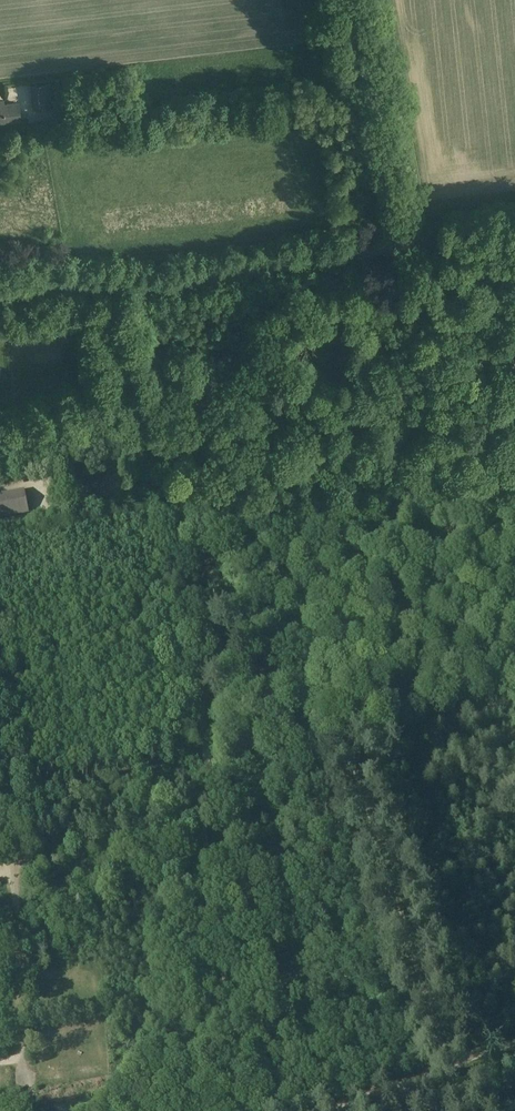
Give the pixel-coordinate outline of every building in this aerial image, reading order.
[(53,82),(31,84),(33,110),(55,107),(53,82)] [(0,102),(0,122),(20,120),(19,103),(4,105),(4,101),(0,102)] [(0,496),(0,518),(29,512),(24,491),(0,496)]
